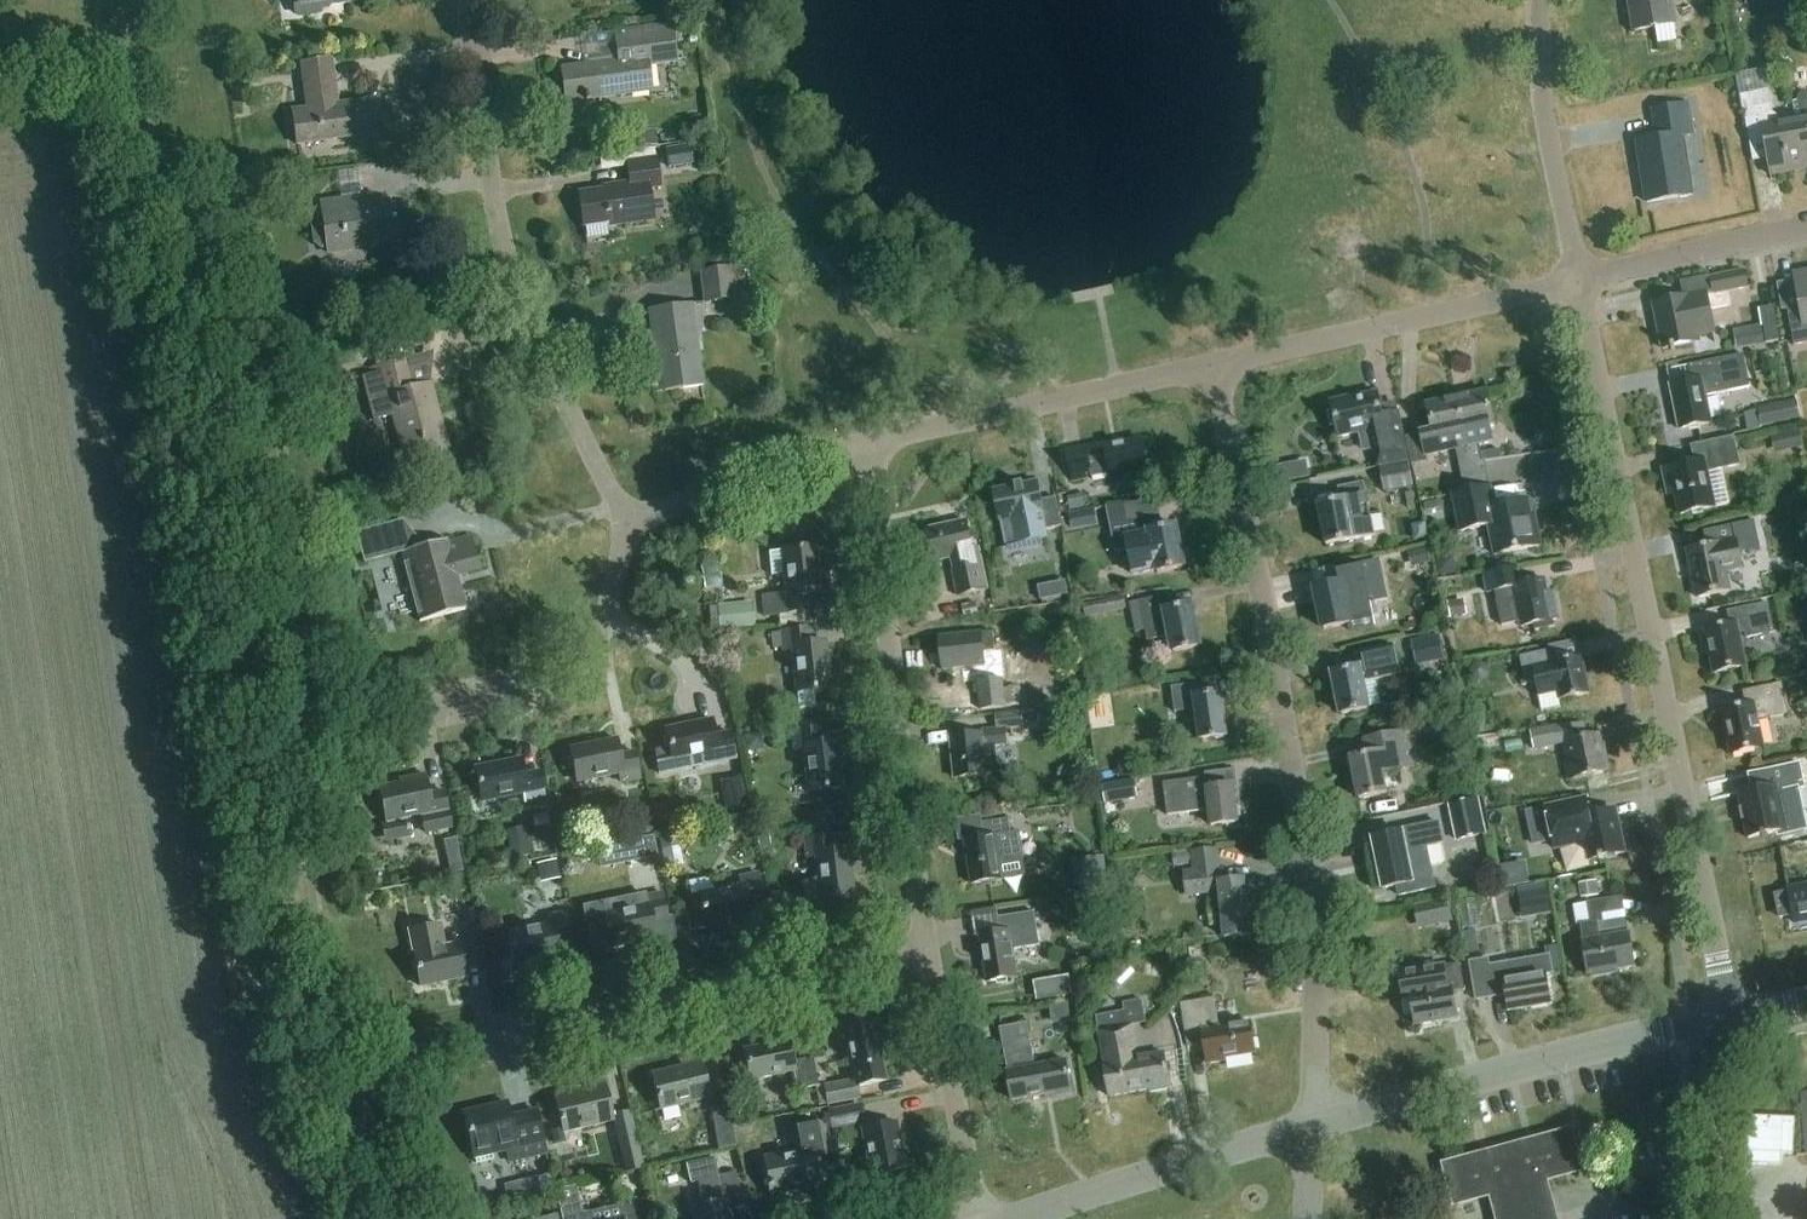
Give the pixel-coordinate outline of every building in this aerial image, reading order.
[(363,1),(363,0),(293,0),(295,16),(319,12),(318,7),(363,1)] [(1634,31),(1674,24),(1670,0),(1629,0),(1634,31)] [(651,91),(648,67),(678,63),(672,23),(612,32),(616,61),(562,69),(566,98),(584,96),(585,101),(590,100),(589,99),(651,91)] [(297,146),(382,134),(377,100),(337,106),(330,60),(301,65),(307,110),(293,112),(297,146)] [(1741,98),(1743,110),(1744,115),(1749,147),(1764,144),(1769,176),(1805,169),(1795,121),(1773,125),(1773,122),(1776,117),(1771,114),(1767,91),(1749,94),(1750,96),(1741,98)] [(1803,91),(1797,99),(1798,102),(1793,103),(1796,121),(1795,121),(1805,169),(1806,169),(1806,94),(1803,91)] [(1694,135),(1689,104),(1652,110),(1657,139),(1637,142),(1647,204),(1692,196),(1682,137),(1694,135)] [(655,128),(634,131),(638,150),(658,147),(655,128)] [(691,145),(666,149),(669,168),(694,163),(691,145)] [(648,189),(659,187),(655,159),(626,163),(629,187),(578,194),(583,226),(607,223),(608,226),(652,220),(648,189)] [(327,251),(328,255),(397,246),(392,208),(368,211),(366,197),(321,203),(321,210),(316,211),(311,218),(315,246),(322,252),(327,251)] [(704,304),(747,299),(743,267),(700,272),(704,304)] [(1662,350),(1693,344),(1692,336),(1714,331),(1709,311),(1730,306),(1727,292),(1747,288),(1743,271),(1708,279),(1712,295),(1706,296),(1705,295),(1688,299),(1688,298),(1652,306),(1662,350)] [(1793,277),(1799,309),(1787,311),(1794,347),(1806,345),(1806,274),(1793,277)] [(691,305),(648,311),(655,363),(649,364),(653,395),(703,388),(691,305)] [(1733,330),(1737,350),(1779,341),(1772,307),(1760,310),(1763,324),(1733,330)] [(408,354),(411,379),(434,376),(431,351),(408,354)] [(354,352),(338,356),(339,360),(341,369),(357,364),(355,356),(354,352)] [(1743,355),(1720,360),(1690,367),(1693,380),(1671,385),(1681,430),(1712,423),(1711,420),(1722,417),(1717,394),(1750,387),(1743,355)] [(404,462),(447,450),(430,385),(412,390),(404,362),(367,372),(370,381),(362,384),(373,427),(394,422),(404,462)] [(1460,467),(1462,480),(1488,474),(1485,461),(1483,461),(1481,454),(1480,444),(1493,442),(1490,426),(1495,425),(1488,392),(1458,398),(1465,432),(1472,464),(1460,467)] [(1340,437),(1359,433),(1363,451),(1372,449),(1376,467),(1408,460),(1396,408),(1381,412),(1378,396),(1359,400),(1358,396),(1332,401),(1340,437)] [(1421,434),(1425,456),(1456,449),(1460,467),(1472,464),(1465,432),(1458,398),(1427,404),(1433,432),(1421,434)] [(1757,408),(1761,427),(1800,419),(1796,400),(1757,408)] [(1799,431),(1771,437),(1774,453),(1802,447),(1799,431)] [(1708,475),(1742,468),(1735,438),(1691,447),(1695,465),(1671,470),(1680,516),(1715,509),(1708,475)] [(1111,443),(1085,449),(1065,453),(1072,483),(1110,475),(1111,478),(1147,470),(1141,442),(1112,448),(1111,443)] [(1499,450),(1481,454),(1483,461),(1485,461),(1501,458),(1499,450)] [(1408,462),(1380,468),(1385,492),(1413,486),(1408,462)] [(1288,465),(1269,468),(1272,485),(1291,482),(1288,465)] [(1462,480),(1463,480),(1450,483),(1460,532),(1489,526),(1495,555),(1539,546),(1536,528),(1534,527),(1528,500),(1495,507),(1488,474),(1462,480)] [(1325,544),(1373,535),(1362,482),(1337,487),(1339,500),(1317,505),(1325,544)] [(999,523),(1002,522),(1007,548),(1049,540),(1047,530),(1060,527),(1055,498),(1041,501),(1037,483),(992,492),(999,523)] [(1086,495),(1068,498),(1071,511),(1088,507),(1086,495)] [(1109,525),(1128,522),(1125,505),(1105,509),(1109,525)] [(1148,518),(1123,523),(1109,526),(1114,553),(1128,550),(1133,576),(1157,572),(1158,574),(1183,569),(1175,528),(1151,532),(1148,518)] [(980,549),(971,550),(965,522),(925,532),(932,564),(951,559),(953,571),(951,571),(958,598),(989,591),(980,549)] [(1734,527),(1706,532),(1709,548),(1688,552),(1697,598),(1730,591),(1727,574),(1743,571),(1741,560),(1745,560),(1743,553),(1760,550),(1754,522),(1744,524),(1734,527)] [(411,585),(421,622),(465,610),(456,576),(479,570),(471,540),(447,546),(446,542),(402,554),(411,585)] [(786,596),(777,597),(761,598),(763,616),(779,614),(779,615),(806,612),(804,598),(820,596),(815,549),(781,552),(786,596)] [(1428,549),(1409,553),(1412,569),(1432,564),(1428,549)] [(1315,588),(1323,630),(1349,624),(1346,609),(1386,601),(1378,561),(1361,565),(1336,570),(1339,583),(1315,588)] [(1447,561),(1438,562),(1440,578),(1456,576),(1455,567),(1447,561)] [(710,565),(700,567),(703,590),(713,589),(720,588),(717,564),(710,565)] [(1552,593),(1546,594),(1543,582),(1520,586),(1516,569),(1483,575),(1487,594),(1494,593),(1501,626),(1519,623),(1520,628),(1532,626),(1533,632),(1553,628),(1551,622),(1557,621),(1552,593)] [(1083,606),(1086,619),(1126,609),(1123,596),(1083,606)] [(1146,642),(1169,638),(1172,653),(1198,649),(1190,607),(1166,611),(1164,598),(1130,604),(1135,633),(1144,631),(1146,642)] [(1464,599),(1448,603),(1451,619),(1468,615),(1464,599)] [(976,602),(961,606),(964,617),(979,613),(976,602)] [(751,603),(709,607),(711,632),(754,628),(751,603)] [(1762,631),(1762,630),(1773,628),(1768,604),(1728,612),(1730,627),(1704,632),(1713,674),(1747,668),(1740,635),(1762,631)] [(809,630),(781,633),(771,634),(772,649),(783,648),(783,651),(791,650),(797,709),(814,707),(813,692),(830,691),(825,643),(810,644),(809,630)] [(983,667),(982,653),(995,651),(993,633),(938,639),(942,671),(983,667)] [(1440,637),(1413,642),(1419,668),(1446,663),(1440,637)] [(1357,667),(1333,672),(1341,714),(1367,708),(1380,706),(1375,677),(1399,672),(1394,646),(1379,649),(1354,654),(1357,667)] [(1539,698),(1558,695),(1559,701),(1589,695),(1581,657),(1563,661),(1560,649),(1520,657),(1526,685),(1536,683),(1539,698)] [(980,710),(1020,705),(1018,686),(1004,688),(1003,678),(976,682),(980,710)] [(1199,741),(1227,737),(1222,694),(1200,697),(1198,685),(1172,689),(1175,713),(1196,711),(1199,741)] [(1758,722),(1787,716),(1781,685),(1744,693),(1747,708),(1721,714),(1730,756),(1764,750),(1758,722)] [(1483,707),(1470,710),(1476,734),(1492,731),(1488,713),(1484,714),(1483,707)] [(997,730),(982,731),(982,735),(949,738),(954,780),(986,777),(986,776),(997,775),(994,747),(1008,746),(1007,729),(1024,728),(1023,713),(996,715),(997,730)] [(669,749),(655,752),(660,776),(735,761),(730,737),(716,740),(712,722),(665,731),(669,749)] [(1559,727),(1529,733),(1533,751),(1563,745),(1559,731),(1559,727)] [(1580,727),(1559,731),(1563,745),(1567,744),(1574,779),(1606,773),(1598,736),(1582,739),(1580,727)] [(807,793),(841,790),(836,742),(820,744),(819,729),(792,732),(794,751),(803,750),(807,793)] [(1386,793),(1383,775),(1417,768),(1409,731),(1366,740),(1369,754),(1351,758),(1359,799),(1386,793)] [(761,733),(745,735),(747,752),(757,751),(763,743),(761,733)] [(620,784),(639,780),(634,754),(619,757),(616,740),(569,750),(576,783),(618,775),(620,784)] [(525,803),(544,799),(539,773),(524,776),(521,760),(474,770),(481,803),(523,794),(525,803)] [(1748,792),(1735,795),(1744,841),(1775,835),(1776,840),(1805,834),(1796,792),(1803,791),(1798,768),(1798,766),(1784,769),(1752,776),(1747,777),(1745,777),(1748,792)] [(379,790),(385,823),(386,828),(382,835),(389,840),(389,842),(410,838),(406,819),(422,815),(425,834),(451,829),(444,793),(429,796),(425,776),(407,780),(408,784),(379,790)] [(1206,778),(1181,781),(1164,783),(1168,816),(1208,812),(1209,827),(1238,824),(1233,788),(1208,791),(1206,778)] [(1105,804),(1138,799),(1135,783),(1103,788),(1105,804)] [(739,787),(722,791),(727,811),(743,807),(739,787)] [(1479,801),(1450,807),(1458,844),(1487,837),(1479,801)] [(1574,801),(1544,808),(1548,829),(1552,828),(1579,822),(1578,819),(1574,801)] [(1548,829),(1544,808),(1526,812),(1533,847),(1555,843),(1552,828),(1548,829)] [(1590,862),(1622,855),(1613,812),(1578,819),(1579,822),(1552,828),(1555,843),(1584,837),(1590,862)] [(1019,832),(1010,834),(1008,821),(981,825),(983,839),(963,842),(970,887),(1000,883),(997,865),(1023,861),(1019,832)] [(652,822),(629,827),(632,840),(654,836),(652,822)] [(1374,842),(1368,843),(1372,861),(1376,860),(1382,888),(1396,885),(1399,897),(1435,890),(1426,848),(1442,844),(1437,823),(1400,831),(1401,835),(1373,840),(1374,842)] [(756,831),(758,848),(770,846),(768,830),(756,831)] [(638,863),(657,859),(653,837),(634,841),(615,845),(619,866),(638,863)] [(814,859),(816,880),(807,881),(803,887),(804,897),(809,902),(819,900),(819,901),(852,897),(847,850),(831,852),(829,837),(803,841),(805,860),(814,859)] [(1174,866),(1192,864),(1193,873),(1184,874),(1186,897),(1218,894),(1223,939),(1250,936),(1244,881),(1224,884),(1222,870),(1220,870),(1217,849),(1191,852),(1191,851),(1172,853),(1174,866)] [(529,850),(512,854),(514,865),(532,861),(529,850)] [(461,858),(449,860),(453,877),(465,874),(461,858)] [(537,864),(540,882),(560,878),(556,859),(537,864)] [(1502,864),(1504,884),(1530,881),(1527,861),(1502,864)] [(701,913),(687,916),(690,933),(705,930),(751,921),(748,904),(763,901),(758,876),(738,880),(740,888),(698,897),(701,913)] [(1526,916),(1553,911),(1547,880),(1520,885),(1526,916)] [(1581,898),(1599,895),(1597,880),(1579,883),(1581,898)] [(1788,892),(1794,925),(1806,923),(1806,888),(1788,892)] [(646,895),(583,908),(592,950),(610,947),(610,949),(631,944),(633,953),(657,948),(652,924),(667,921),(662,895),(646,898),(646,895)] [(1449,899),(1430,902),(1433,923),(1452,921),(1449,899)] [(1616,971),(1634,968),(1628,935),(1627,935),(1625,919),(1603,923),(1599,902),(1586,904),(1589,924),(1580,926),(1582,943),(1587,976),(1590,976),(1592,979),(1615,975),(1616,971)] [(1081,905),(1073,921),(1085,927),(1093,911),(1081,905)] [(1017,979),(1013,951),(1039,947),(1034,914),(1003,918),(1005,933),(978,937),(984,984),(1017,979)] [(514,968),(515,973),(534,969),(533,964),(561,959),(558,944),(572,941),(567,915),(548,918),(549,926),(507,935),(514,968)] [(455,946),(446,948),(441,925),(408,932),(419,988),(466,978),(463,963),(478,960),(473,934),(453,938),(455,946)] [(1488,960),(1470,963),(1476,1001),(1494,998),(1494,995),(1506,994),(1509,1011),(1551,1005),(1546,975),(1553,974),(1551,957),(1507,964),(1489,967),(1488,960)] [(1101,988),(1111,997),(1135,972),(1125,963),(1101,988)] [(1465,991),(1460,964),(1399,975),(1404,1001),(1410,1000),(1415,1027),(1457,1019),(1453,993),(1465,991)] [(1034,980),(1038,1000),(1074,993),(1070,974),(1034,980)] [(1223,1060),(1254,1055),(1249,1023),(1216,1029),(1211,1001),(1180,1006),(1187,1049),(1204,1047),(1207,1065),(1223,1062),(1223,1060)] [(1132,1061),(1126,1029),(1126,1028),(1128,1028),(1125,1011),(1095,1016),(1104,1066),(1103,1066),(1104,1068),(1096,1069),(1099,1083),(1106,1082),(1109,1098),(1170,1087),(1165,1055),(1132,1061)] [(885,1083),(881,1067),(876,1041),(878,1040),(875,1021),(842,1028),(851,1073),(853,1080),(822,1087),(822,1088),(815,1089),(818,1105),(826,1104),(826,1107),(861,1100),(858,1088),(885,1083)] [(1069,1091),(1070,1091),(1064,1063),(1035,1069),(1026,1025),(998,1030),(1006,1073),(1005,1074),(1010,1102),(1054,1094),(1055,1098),(1070,1095),(1069,1091)] [(793,1092),(818,1088),(812,1058),(792,1062),(788,1039),(770,1042),(770,1044),(742,1049),(748,1081),(790,1074),(793,1092)] [(659,1110),(708,1098),(708,1096),(698,1058),(680,1062),(681,1068),(651,1075),(659,1110)] [(562,1134),(612,1122),(601,1081),(582,1085),(584,1091),(553,1098),(562,1134)] [(725,1092),(708,1096),(708,1098),(718,1152),(735,1149),(725,1092)] [(494,1160),(492,1155),(506,1153),(508,1162),(545,1154),(535,1112),(508,1118),(505,1105),(463,1115),(473,1160),(475,1159),(477,1164),(494,1160)] [(832,1130),(865,1123),(861,1105),(828,1112),(832,1130)] [(625,1175),(643,1171),(631,1114),(613,1118),(625,1175)] [(1748,1117),(1746,1165),(1782,1166),(1782,1155),(1793,1155),(1795,1119),(1748,1117)] [(812,1156),(826,1153),(821,1125),(792,1130),(796,1152),(762,1159),(769,1196),(817,1187),(812,1156)] [(871,1177),(903,1171),(898,1146),(900,1145),(896,1125),(862,1132),(871,1177)] [(563,1141),(559,1129),(551,1131),(554,1143),(563,1141)] [(1525,1218),(1555,1218),(1545,1182),(1580,1172),(1570,1132),(1506,1150),(1525,1218)] [(1506,1150),(1443,1167),(1453,1205),(1489,1196),(1495,1218),(1525,1218),(1506,1150)] [(687,1165),(691,1184),(697,1182),(703,1208),(691,1211),(692,1218),(728,1218),(726,1212),(742,1208),(736,1182),(734,1174),(718,1177),(714,1159),(687,1165)] [(537,1178),(524,1181),(527,1196),(540,1192),(537,1178)] [(581,1214),(580,1208),(560,1213),(562,1218),(650,1218),(648,1214),(645,1199),(618,1206),(581,1214)]
